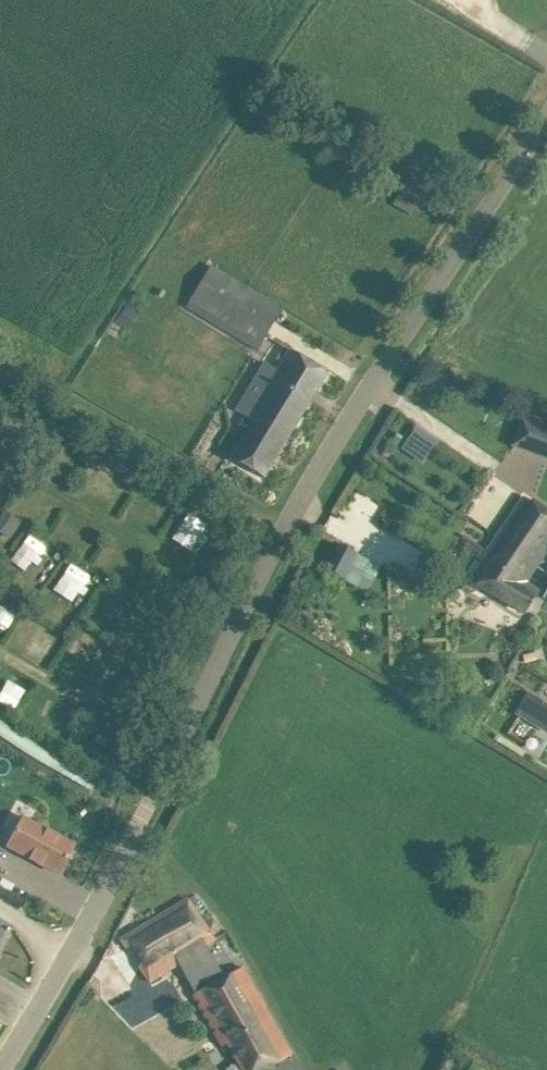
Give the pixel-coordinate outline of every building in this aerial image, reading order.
[(190,298),(259,341),(279,308),(210,266),(190,298)] [(327,373),(288,350),(276,370),(264,362),(235,410),(252,421),(230,458),(263,478),(327,373)] [(512,418),(500,414),(496,428),(507,432),(512,418)] [(524,416),(513,446),(546,457),(546,424),(524,416)] [(535,566),(546,548),(546,513),(524,497),(495,539),(535,566)] [(0,520),(0,530),(9,537),(20,523),(6,513),(0,520)] [(524,582),(535,566),(495,539),(487,551),(484,549),(464,578),(521,616),(538,591),(524,582)] [(326,570),(341,578),(355,553),(340,545),(326,570)] [(514,713),(539,729),(546,716),(546,703),(528,691),(514,713)] [(74,847),(55,836),(21,818),(6,846),(59,874),(74,847)] [(150,982),(177,963),(195,995),(194,995),(222,1047),(227,1044),(242,1069),(264,1069),(291,1055),(272,1019),(243,967),(224,977),(206,944),(214,938),(198,914),(185,896),(121,940),(150,982)]
